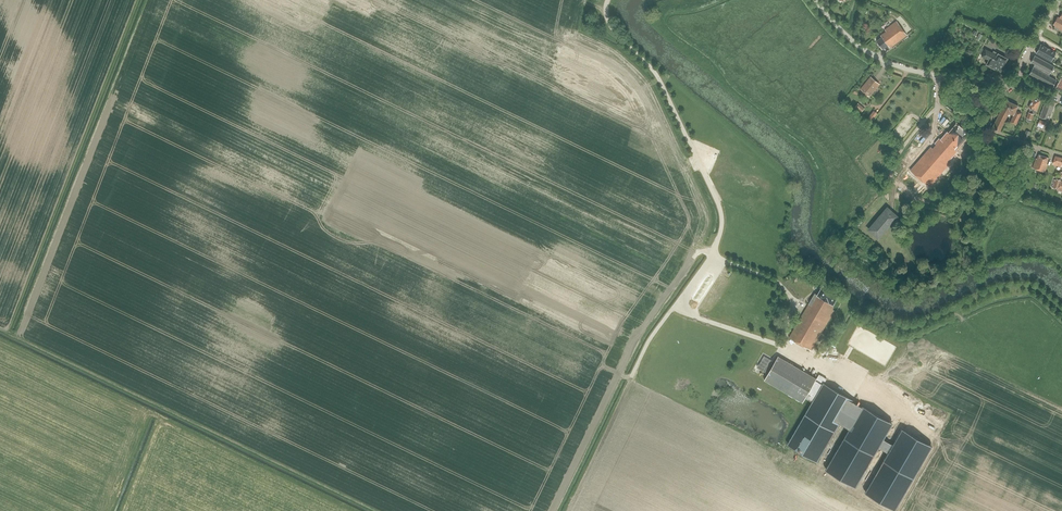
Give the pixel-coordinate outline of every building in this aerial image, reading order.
[(889,48),(907,36),(896,22),(885,30),(886,32),(880,36),(881,37),(876,41),(882,50),(888,46),(889,48)] [(1053,26),(1055,27),(1054,28),(1061,33),(1061,25),(1055,22),(1053,26)] [(1045,46),(1041,44),(1036,53),(1051,61),(1056,53),(1050,49),(1045,46)] [(1000,72),(1008,58),(997,53),(997,55),(985,49),(981,56),(988,60),(986,65),(1000,72)] [(1035,65),(1029,74),(1029,75),(1029,74),(1052,87),(1052,88),(1056,81),(1055,81),(1048,77),(1053,67),(1035,56),(1034,56),(1031,63),(1035,65)] [(869,97),(879,84),(870,77),(860,89),(869,97)] [(1035,114),(1039,100),(1032,97),(1028,108),(1034,110),(1033,113),(1035,114)] [(998,115),(990,129),(998,132),(1008,113),(1013,115),(1009,122),(1015,125),(1021,113),(1015,111),(1017,106),(1006,101),(999,112),(998,111),(996,114),(998,115)] [(865,108),(858,103),(855,108),(861,113),(865,108)] [(1048,121),(1053,106),(1045,103),(1039,118),(1048,121)] [(958,145),(967,135),(955,125),(948,134),(946,133),(940,140),(939,138),(934,144),(934,143),(900,181),(920,198),(955,158),(953,156),(961,148),(958,145)] [(1035,158),(1032,168),(1045,172),(1047,164),(1046,164),(1049,158),(1038,154),(1037,159),(1035,158)] [(1054,156),(1052,164),(1061,167),(1061,158),(1054,156)] [(1060,181),(1056,179),(1056,181),(1054,180),(1051,188),(1057,190),(1061,192),(1061,182),(1060,181)] [(768,211),(770,203),(757,199),(754,207),(768,211)] [(899,216),(887,206),(867,230),(878,240),(899,216)] [(811,351),(834,311),(832,310),(834,306),(832,305),(838,295),(823,286),(817,296),(814,294),(789,338),(811,351)] [(773,361),(764,356),(757,368),(766,373),(773,361)] [(816,461),(852,399),(824,383),(827,379),(819,374),(816,379),(778,356),(764,380),(803,402),(805,398),(813,402),(788,445),(816,461)] [(862,405),(852,400),(840,421),(850,427),(826,469),(855,487),(867,468),(877,473),(866,493),(895,510),(933,444),(903,427),(902,429),(891,422),(892,421),(863,404),(862,405)]
